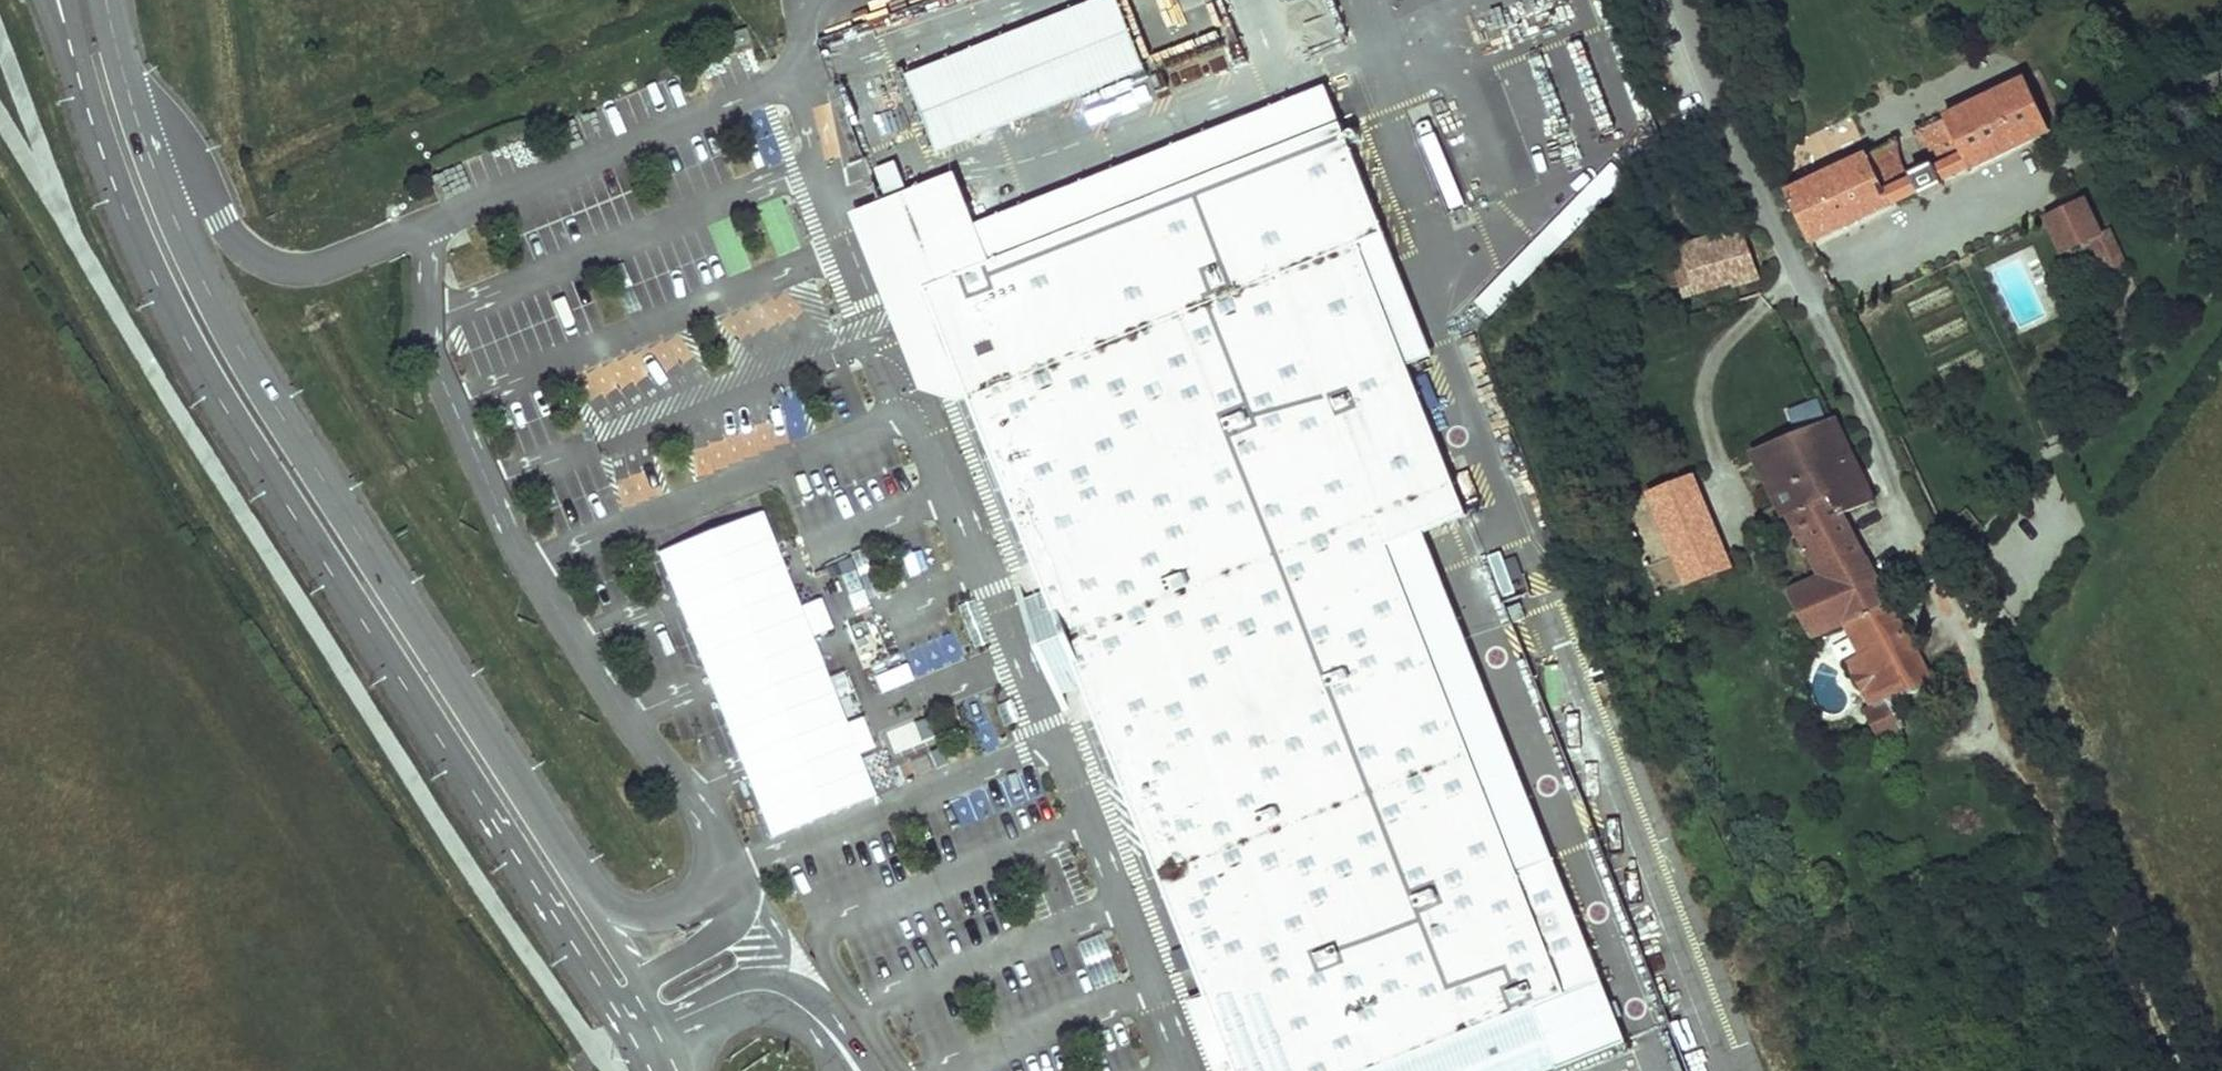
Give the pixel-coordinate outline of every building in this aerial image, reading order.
[(902,68),(932,144),(1137,62),(1113,0),(1073,0),(902,68)] [(1296,57),(1341,41),(1327,0),(1276,0),(1296,57)] [(983,255),(1331,118),(1318,80),(968,217),(983,255)] [(2050,131),(2027,81),(1917,133),(1923,141),(1931,152),(1939,167),(1935,168),(1933,164),(1911,175),(1912,179),(1908,181),(1903,166),(1900,155),(1898,142),(1787,193),(1811,244),(1920,193),(1922,197),(1945,186),(1943,182),(2050,131)] [(1080,97),(1087,121),(1144,106),(1137,82),(1080,97)] [(1197,987),(1231,1070),(1346,1070),(1593,972),(1546,853),(1511,867),(1379,537),(1417,522),(1457,506),(1399,358),(1350,237),(1375,226),(1331,118),(983,255),(968,217),(946,167),(842,207),(873,282),(917,280),(961,389),(1046,594),(1025,602),(1019,587),(1013,589),(1063,713),(1068,711),(1062,695),(1082,687),(1197,987)] [(1487,313),(1625,178),(1613,166),(1475,301),(1487,313)] [(2099,234),(2084,202),(2047,220),(2062,252),(2089,239),(2099,234)] [(1375,226),(1350,237),(1399,358),(1426,348),(1375,226)] [(1758,279),(1742,229),(1682,248),(1686,260),(1666,266),(1673,288),(1681,285),(1682,288),(1731,273),(1733,280),(1735,286),(1758,279)] [(2125,264),(2109,229),(2099,234),(2115,268),(2125,264)] [(2115,268),(2099,234),(2089,239),(2106,273),(2115,268)] [(2129,278),(2124,268),(2119,271),(2124,281),(2129,278)] [(1733,280),(1731,273),(1682,288),(1684,292),(1685,295),(1733,280)] [(873,282),(911,380),(949,394),(961,389),(917,280),(873,282)] [(1685,295),(1684,292),(1668,297),(1674,316),(1690,311),(1685,295)] [(704,383),(688,333),(577,370),(593,419),(704,383)] [(696,477),(810,437),(797,400),(683,440),(696,477)] [(1787,409),(1791,425),(1823,416),(1819,400),(1787,409)] [(1833,418),(1754,451),(1778,504),(1829,489),(1843,514),(1874,502),(1833,418)] [(627,507),(666,493),(656,465),(617,479),(627,507)] [(1731,568),(1694,477),(1621,504),(1658,596),(1731,568)] [(1843,514),(1829,489),(1778,504),(1785,518),(1789,517),(1820,576),(1787,592),(1810,639),(1847,623),(1863,653),(1848,661),(1873,706),(1867,709),(1878,734),(1907,724),(1894,699),(1937,683),(1843,514)] [(760,512),(654,554),(768,840),(873,798),(760,512)] [(1379,537),(1511,867),(1546,853),(1417,522),(1379,537)] [(1512,554),(1490,559),(1499,598),(1521,593),(1512,554)] [(876,686),(961,664),(954,638),(869,661),(876,686)] [(1593,972),(1346,1070),(1530,1070),(1619,1035),(1593,972)] [(1209,1070),(1231,1070),(1197,987),(1179,994),(1209,1070)]
